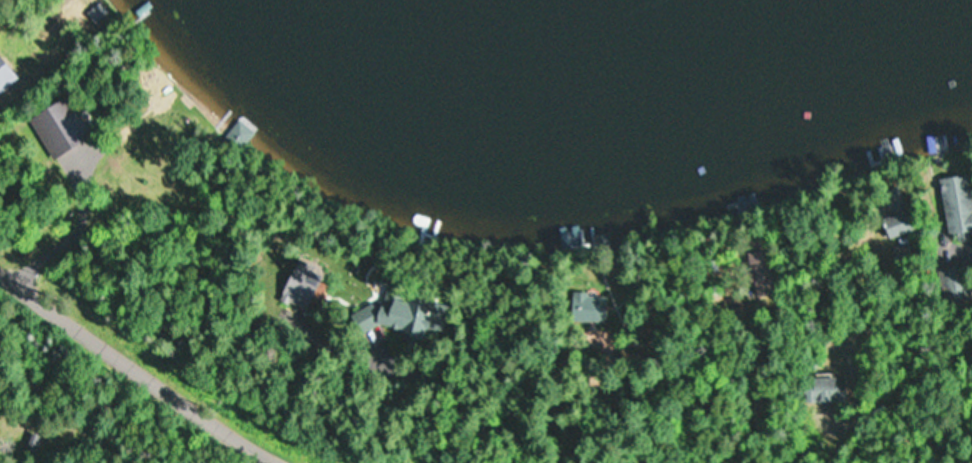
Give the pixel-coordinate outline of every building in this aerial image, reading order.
[(29,118),(51,159),(90,139),(68,98),(29,118)] [(971,235),(971,210),(966,175),(938,180),(948,239),(971,235)] [(889,240),(910,231),(901,211),(880,221),(889,240)] [(746,241),(749,297),(772,296),(769,240),(746,241)] [(276,300),(301,312),(320,275),(295,262),(276,300)] [(966,264),(939,270),(947,308),(971,302),(971,295),(966,264)] [(606,323),(606,295),(572,294),(571,322),(606,323)] [(350,327),(369,335),(373,323),(416,340),(428,311),(393,297),(387,311),(361,301),(350,327)] [(803,403),(835,403),(835,379),(803,379),(803,403)]
